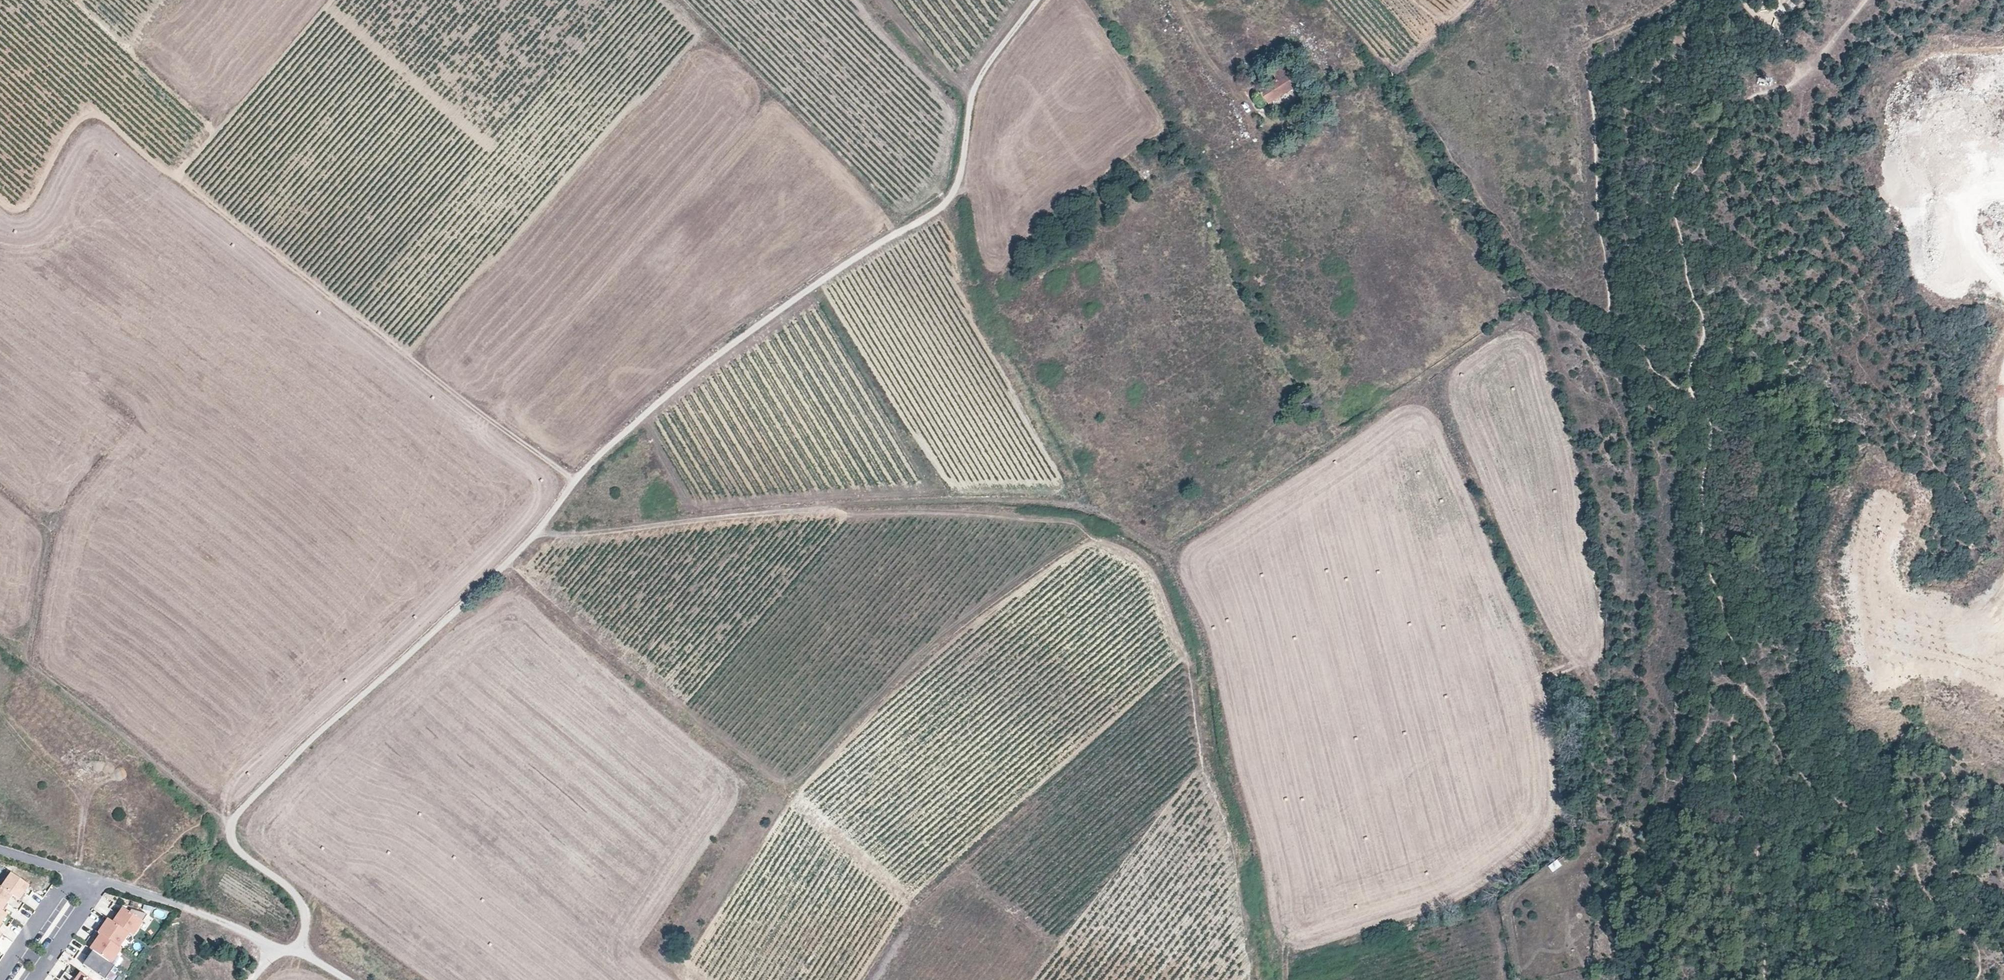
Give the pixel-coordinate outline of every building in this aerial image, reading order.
[(1268,103),(1298,84),(1290,71),(1260,91),(1268,103)] [(11,894),(20,901),(25,893),(23,892),(29,884),(11,872),(1,887),(11,894)] [(0,886),(0,909),(3,911),(8,904),(6,902),(11,894),(1,887),(0,886)] [(115,912),(110,920),(129,933),(133,936),(147,915),(132,909),(130,912),(123,908),(119,914),(115,912)] [(110,920),(108,919),(103,927),(100,924),(95,931),(97,932),(118,947),(129,933),(110,920)] [(111,963),(121,949),(118,947),(97,932),(93,939),(96,941),(90,949),(111,963)] [(90,949),(90,948),(85,955),(88,957),(83,965),(105,979),(115,966),(111,963),(90,949)]
